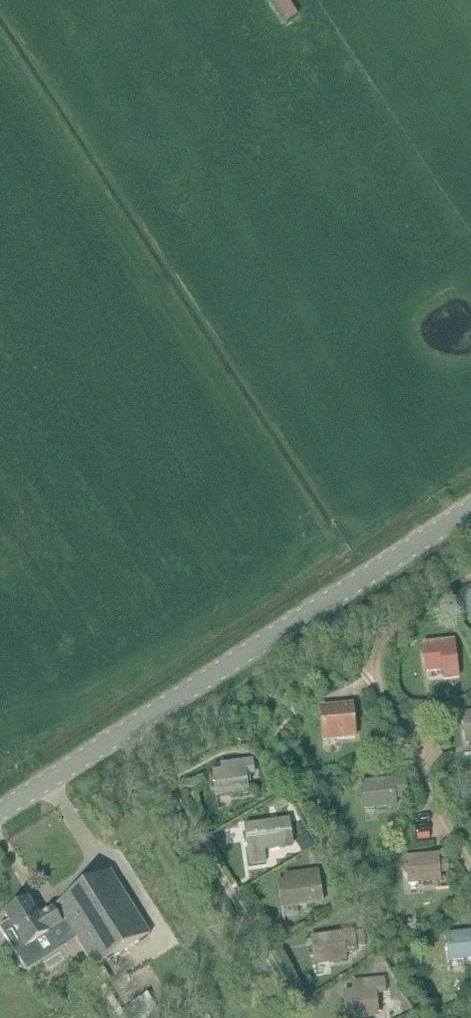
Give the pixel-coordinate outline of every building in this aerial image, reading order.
[(456,643),(425,646),(428,673),(444,671),(445,681),(459,680),(456,643)] [(353,706),(321,709),(325,740),(357,737),(353,706)] [(222,773),(214,774),(217,796),(250,792),(247,773),(254,772),(253,761),(221,765),(222,773)] [(313,770),(309,780),(319,783),(323,773),(313,770)] [(396,783),(364,785),(366,809),(398,806),(398,799),(408,798),(406,778),(396,779),(396,783)] [(283,796),(270,804),(276,813),(288,805),(283,796)] [(264,849),(280,847),(294,846),(291,822),(246,827),(249,850),(247,851),(249,865),(266,863),(264,849)] [(441,856),(410,859),(412,887),(443,883),(442,874),(449,873),(448,861),(441,861),(441,856)] [(284,883),(278,884),(281,908),(323,903),(319,870),(284,875),(284,883)] [(77,936),(99,970),(151,936),(109,872),(57,906),(71,928),(77,936)] [(6,915),(10,922),(0,928),(27,969),(77,936),(71,928),(67,930),(54,910),(40,919),(28,901),(6,915)] [(379,910),(366,917),(371,927),(384,919),(379,910)] [(344,935),(312,941),(316,965),(348,959),(347,955),(358,953),(354,931),(343,933),(344,935)] [(448,936),(452,961),(470,958),(470,933),(448,936)] [(346,994),(348,1017),(352,1017),(381,1015),(379,994),(386,994),(385,978),(377,979),(377,980),(354,983),(355,993),(346,994)]
